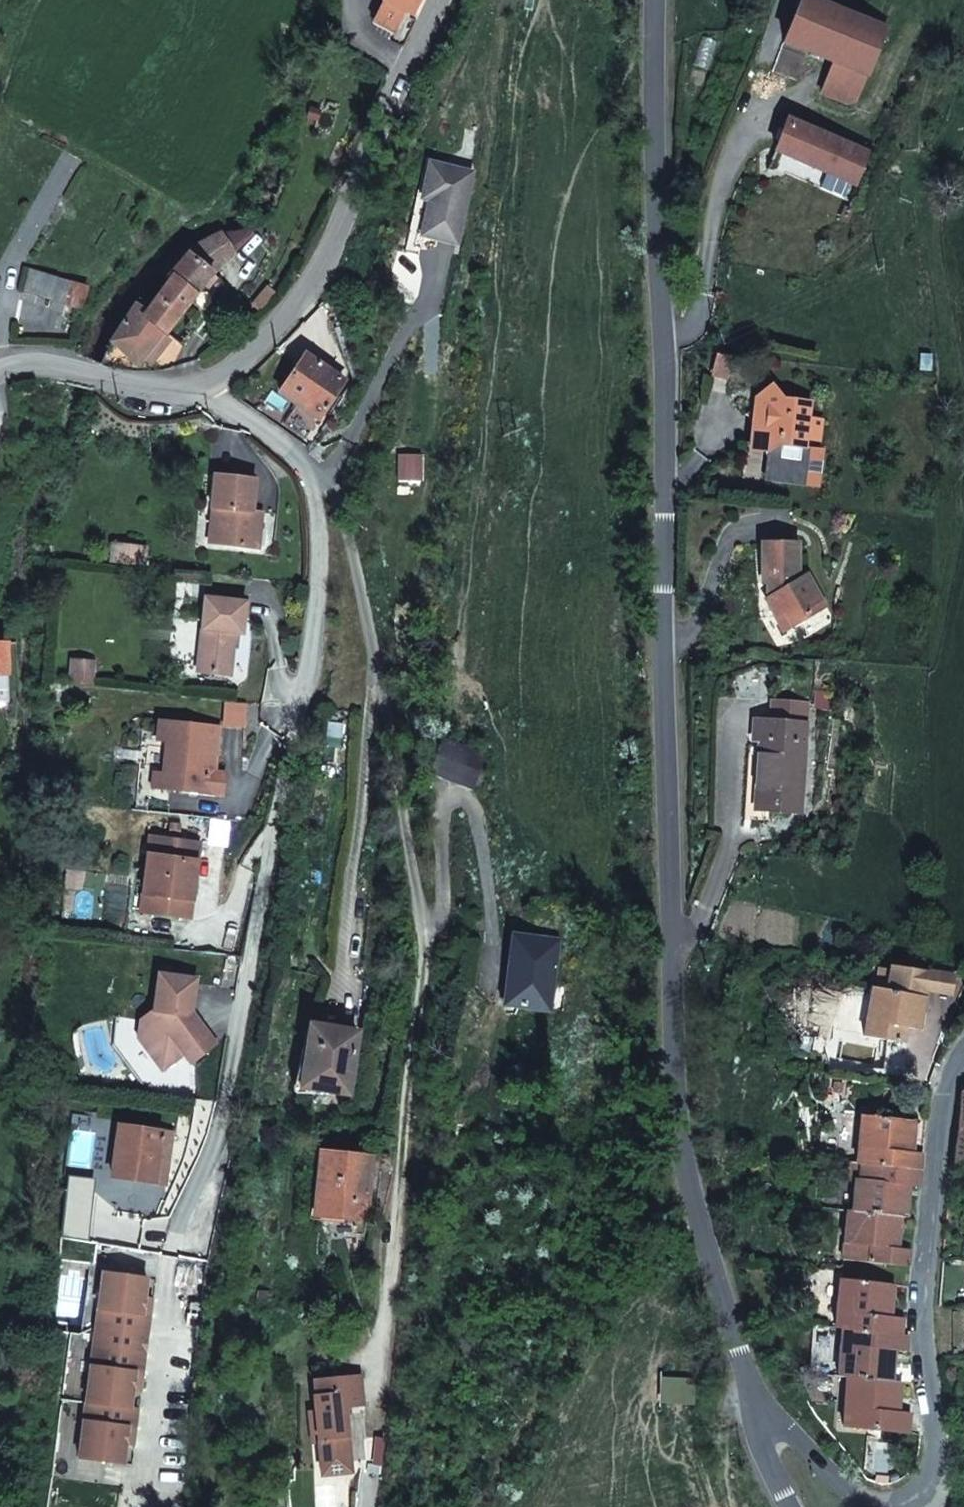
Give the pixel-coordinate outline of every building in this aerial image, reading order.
[(405,13),(411,0),(418,4),(420,0),(382,0),(382,1),(405,13)] [(783,42),(867,73),(884,29),(808,0),(800,0),(783,42)] [(405,13),(382,1),(372,23),(394,34),(405,13)] [(863,183),(881,132),(865,127),(857,148),(809,130),(811,124),(805,122),(802,129),(788,123),(778,153),(863,183)] [(429,200),(421,235),(457,243),(471,172),(429,163),(422,199),(429,200)] [(429,200),(422,199),(414,233),(421,235),(429,200)] [(163,333),(213,272),(235,250),(253,239),(247,228),(223,235),(221,232),(181,252),(185,256),(167,275),(170,278),(146,311),(135,303),(111,339),(138,364),(144,356),(151,361),(169,338),(163,333)] [(268,288),(253,306),(257,308),(262,304),(265,307),(277,295),(268,288)] [(305,354),(280,392),(318,417),(343,379),(305,354)] [(717,355),(715,378),(732,380),(734,357),(717,355)] [(759,403),(746,414),(757,429),(752,434),(771,457),(770,478),(820,483),(823,448),(805,446),(806,439),(808,418),(810,402),(782,399),(772,385),(755,398),(759,403)] [(823,419),(808,418),(806,439),(821,440),(823,419)] [(220,509),(217,544),(257,548),(261,512),(252,511),(255,478),(214,474),(211,508),(220,509)] [(211,508),(207,543),(217,544),(220,509),(211,508)] [(766,602),(775,617),(785,612),(792,626),(825,606),(806,576),(800,580),(797,577),(797,545),(762,546),(762,584),(772,584),(772,590),(775,596),(766,602)] [(121,547),(120,564),(147,567),(149,550),(121,547)] [(204,595),(196,673),(229,676),(234,635),(241,636),(245,600),(204,595)] [(785,612),(775,617),(783,631),(792,626),(785,612)] [(78,662),(76,685),(95,687),(97,665),(78,662)] [(246,704),(228,702),(226,724),(245,726),(246,704)] [(802,812),(809,703),(774,702),(772,721),(754,720),(753,740),(759,740),(756,809),(802,812)] [(156,780),(155,795),(227,801),(229,778),(218,777),(221,732),(160,729),(158,748),(168,749),(166,781),(156,780)] [(441,739),(429,772),(472,788),(484,754),(441,739)] [(145,915),(193,920),(195,899),(189,899),(195,848),(153,843),(145,915)] [(189,899),(195,899),(201,848),(195,848),(189,899)] [(514,971),(509,1005),(549,1009),(557,941),(512,936),(508,971),(514,971)] [(915,1012),(923,1014),(925,997),(926,991),(930,973),(892,966),(887,991),(872,988),(866,1022),(870,1023),(868,1037),(903,1042),(906,1027),(912,1028),(915,1012)] [(514,971),(508,971),(504,1004),(509,1005),(514,971)] [(955,978),(930,973),(926,991),(952,996),(955,978)] [(195,1012),(200,979),(163,975),(158,1010),(145,1020),(143,1037),(168,1068),(189,1051),(196,1060),(221,1040),(195,1012)] [(920,1029),(923,1014),(915,1012),(912,1028),(920,1029)] [(330,1028),(329,1035),(357,1039),(358,1026),(331,1022),(330,1028)] [(308,1025),(298,1088),(349,1095),(357,1039),(329,1035),(330,1028),(308,1025)] [(907,1137),(914,1138),(915,1121),(861,1116),(858,1149),(861,1150),(860,1164),(921,1170),(923,1153),(914,1152),(912,1151),(906,1151),(907,1137)] [(117,1126),(111,1177),(166,1183),(173,1132),(117,1126)] [(321,1152),(315,1215),(364,1219),(370,1157),(321,1152)] [(859,1179),(860,1164),(856,1164),(843,1163),(842,1177),(855,1179),(859,1179)] [(920,1187),(921,1170),(860,1164),(859,1179),(855,1179),(852,1213),(901,1217),(905,1218),(906,1202),(900,1201),(900,1186),(908,1187),(920,1187)] [(900,1234),(901,1217),(852,1213),(847,1212),(844,1245),(849,1247),(848,1260),(909,1266),(910,1250),(898,1248),(889,1248),(891,1234),(900,1234)] [(898,1248),(900,1234),(891,1234),(889,1248),(898,1248)] [(100,1273),(86,1271),(79,1326),(93,1328),(100,1273)] [(100,1273),(93,1328),(146,1335),(148,1316),(140,1315),(143,1299),(145,1279),(100,1273)] [(884,1300),(892,1301),(893,1285),(839,1280),(836,1313),(841,1314),(840,1328),(842,1328),(846,1329),(900,1334),(902,1318),(890,1316),(883,1316),(884,1300)] [(150,1300),(143,1299),(140,1315),(148,1316),(150,1300)] [(890,1316),(892,1301),(884,1300),(883,1316),(890,1316)] [(93,1328),(84,1403),(128,1409),(131,1390),(133,1375),(140,1376),(146,1335),(93,1328)] [(907,1335),(900,1334),(846,1329),(845,1347),(840,1346),(837,1377),(846,1378),(891,1382),(893,1364),(886,1363),(887,1347),(894,1348),(906,1349),(907,1335)] [(893,1364),(894,1348),(887,1347),(886,1363),(893,1364)] [(358,1366),(315,1369),(316,1384),(314,1384),(315,1401),(309,1401),(311,1434),(317,1434),(318,1444),(348,1441),(344,1396),(362,1395),(358,1366)] [(140,1376),(133,1375),(131,1390),(138,1391),(140,1376)] [(900,1383),(891,1382),(846,1378),(843,1410),(848,1410),(846,1426),(908,1430),(909,1413),(898,1412),(889,1411),(891,1396),(899,1397),(900,1383)] [(898,1412),(899,1397),(891,1396),(889,1411),(898,1412)] [(84,1403),(76,1461),(120,1467),(123,1446),(125,1430),(133,1431),(135,1411),(128,1410),(128,1409),(84,1403)] [(133,1431),(125,1430),(123,1446),(131,1447),(133,1431)] [(318,1444),(319,1461),(350,1458),(348,1441),(318,1444)]
